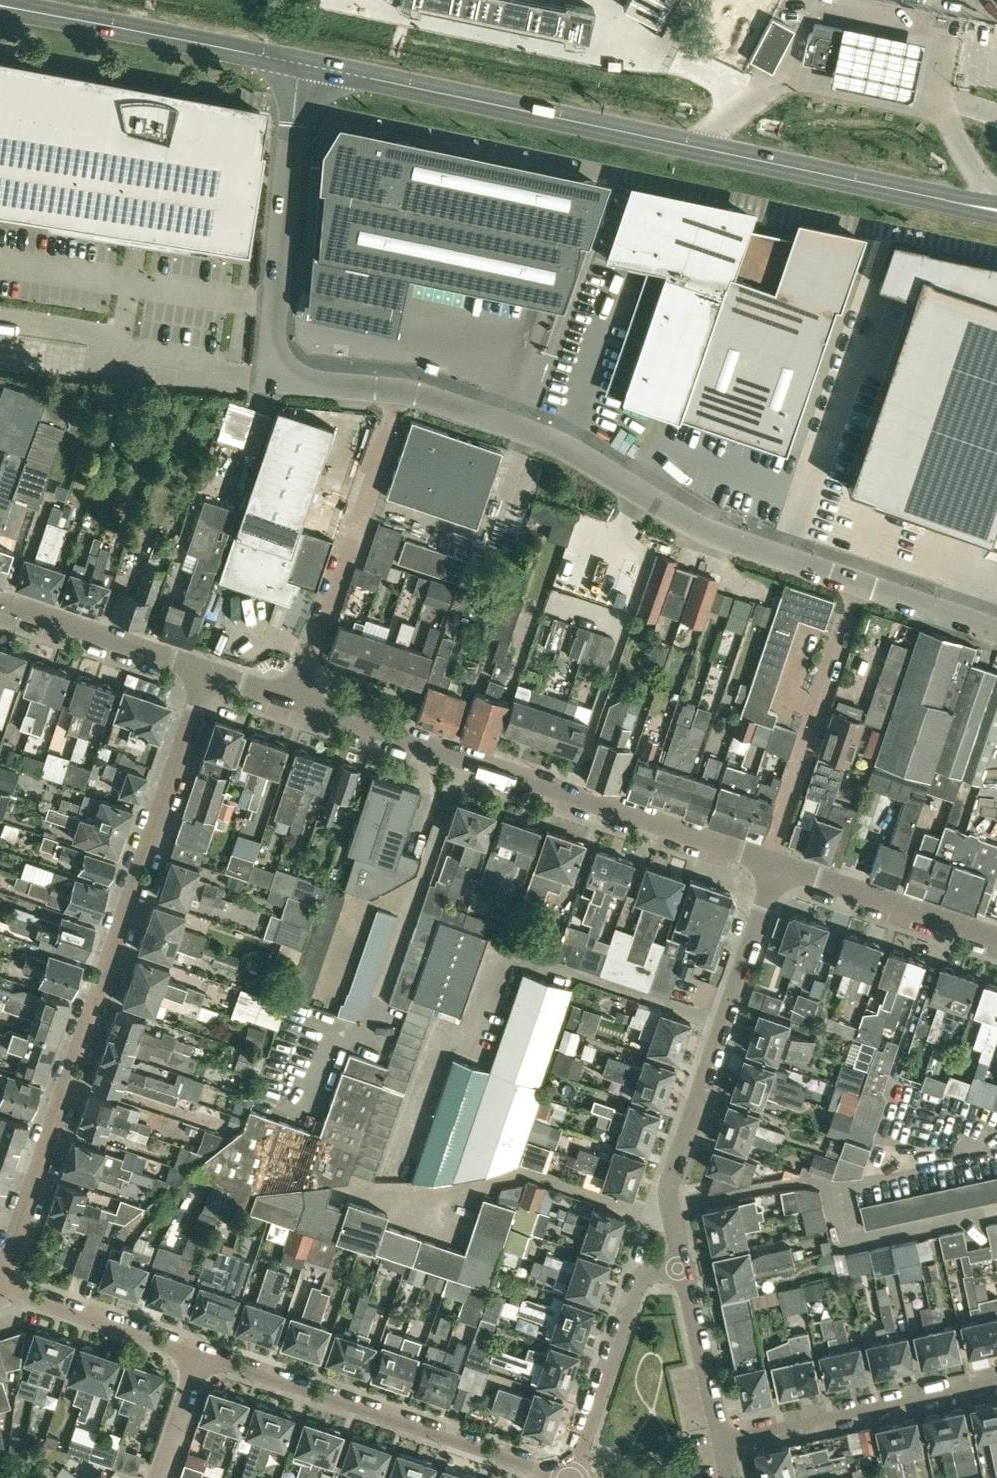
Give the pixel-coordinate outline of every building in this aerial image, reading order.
[(570,32),(570,34),(586,38),(593,6),(564,1),(563,4),(546,0),(421,0),(570,32)] [(623,6),(641,15),(659,24),(671,0),(626,0),(623,6)] [(726,9),(704,52),(743,72),(749,59),(765,31),(796,38),(801,14),(743,1),(741,1),(739,1),(737,1),(735,1),(733,2),(732,3),(730,4),(728,6),(727,7),(726,9)] [(844,19),(840,39),(844,40),(837,70),(833,69),(830,82),(903,97),(916,90),(927,36),(844,19)] [(844,40),(840,39),(816,34),(806,41),(802,62),(833,69),(837,70),(844,40)] [(261,150),(254,149),(261,111),(0,62),(0,212),(139,234),(248,251),(249,246),(264,151),(261,150)] [(322,188),(316,254),(534,300),(561,306),(570,279),(572,279),(575,272),(576,269),(573,269),(589,193),(592,180),(340,127),(325,151),(322,184),(318,183),(318,187),(322,188)] [(795,236),(791,235),(744,225),(748,214),(632,189),(619,227),(610,253),(606,253),(605,257),(629,262),(630,262),(629,266),(648,270),(648,266),(666,270),(622,398),(622,399),(678,418),(680,414),(723,429),(786,450),(835,305),(846,275),(845,275),(858,237),(800,225),(796,235),(795,236)] [(847,487),(850,488),(851,488),(995,537),(996,532),(996,264),(894,243),(887,265),(883,264),(876,284),(881,285),(890,289),(912,296),(847,487)] [(409,279),(313,261),(309,321),(396,340),(409,279)] [(78,384),(52,382),(46,397),(9,505),(0,531),(0,583),(1,583),(4,574),(27,501),(36,505),(64,426),(78,384)] [(9,505),(46,397),(4,382),(0,391),(0,445),(7,448),(0,467),(0,531),(9,505)] [(227,403),(217,434),(244,442),(254,411),(227,403)] [(299,528),(333,427),(276,408),(218,580),(289,604),(296,583),(316,590),(333,540),(299,528)] [(411,420),(386,496),(476,527),(502,451),(411,420)] [(170,640),(171,638),(171,636),(190,642),(204,600),(236,510),(205,499),(187,550),(199,554),(186,593),(194,596),(189,608),(171,601),(166,616),(162,627),(160,627),(157,635),(170,640)] [(533,501),(529,516),(551,523),(547,538),(566,544),(576,514),(533,501)] [(26,589),(33,591),(56,525),(47,522),(34,560),(24,557),(20,572),(15,585),(17,586),(18,588),(24,590),(26,589)] [(398,542),(402,531),(378,523),(375,534),(398,542)] [(43,597),(49,599),(51,597),(53,598),(63,569),(53,566),(60,546),(66,528),(56,525),(33,591),(42,594),(43,597)] [(394,554),(398,542),(375,534),(371,545),(394,554)] [(405,540),(397,562),(409,567),(417,544),(405,540)] [(154,543),(149,555),(157,558),(162,546),(154,543)] [(459,584),(471,588),(475,575),(484,577),(493,549),(473,543),(459,584)] [(417,544),(409,567),(422,571),(429,548),(417,544)] [(112,573),(101,569),(108,548),(100,545),(97,553),(79,607),(88,610),(87,612),(96,615),(97,613),(99,613),(112,573)] [(371,545),(367,557),(390,566),(394,554),(371,545)] [(434,575),(441,552),(429,548),(422,571),(434,575)] [(72,604),(79,607),(97,553),(89,550),(84,565),(74,561),(61,600),(62,601),(61,603),(71,607),(72,604)] [(446,579),(454,556),(441,552),(434,575),(446,579)] [(661,605),(675,565),(677,561),(657,554),(636,613),(656,619),(659,611),(661,605)] [(454,556),(446,579),(458,583),(466,560),(454,556)] [(376,590),(381,575),(386,577),(390,566),(367,557),(363,569),(356,566),(350,581),(376,590)] [(120,591),(114,607),(111,616),(114,617),(113,621),(124,624),(125,621),(141,626),(149,601),(152,602),(164,569),(146,563),(135,596),(120,591)] [(692,571),(675,565),(661,605),(659,611),(676,616),(692,571)] [(702,626),(705,618),(701,617),(714,579),(695,572),(680,618),(702,626)] [(426,592),(448,599),(452,588),(430,580),(426,592)] [(833,600),(783,583),(766,634),(790,642),(798,619),(824,627),(833,600)] [(728,615),(735,596),(716,590),(709,609),(728,615)] [(501,592),(494,613),(515,620),(519,608),(522,599),(501,592)] [(752,603),(735,596),(728,615),(724,627),(732,630),(741,633),(752,603)] [(751,620),(768,626),(774,608),(757,602),(751,620)] [(488,632),(500,636),(509,639),(515,620),(494,613),(488,632)] [(554,650),(565,620),(554,616),(543,646),(554,650)] [(351,629),(338,624),(328,655),(349,662),(360,631),(362,623),(354,620),(351,629)] [(372,669),(395,677),(405,647),(413,624),(401,620),(393,643),(383,639),(372,669)] [(567,655),(578,658),(588,629),(578,625),(567,655)] [(421,652),(405,647),(395,677),(420,686),(430,655),(439,629),(430,626),(421,652)] [(928,778),(932,766),(972,647),(973,647),(974,646),(919,628),(912,649),(909,657),(907,663),(904,673),(900,683),(896,695),(885,728),(874,761),(912,773),(928,778)] [(578,658),(591,663),(605,668),(614,641),(612,636),(602,633),(588,629),(578,658)] [(349,662),(372,669),(383,639),(360,631),(349,662)] [(766,634),(762,645),(786,653),(790,642),(766,634)] [(429,675),(428,685),(416,721),(415,722),(432,728),(446,689),(450,676),(441,673),(447,657),(449,650),(452,640),(442,636),(429,675)] [(504,654),(509,639),(500,636),(492,659),(496,660),(491,675),(498,678),(505,654),(504,654)] [(891,642),(886,656),(907,663),(909,657),(912,649),(891,642)] [(652,643),(648,658),(664,662),(668,648),(652,643)] [(762,645),(758,657),(782,665),(786,653),(762,645)] [(978,783),(996,731),(996,672),(970,663),(975,647),(974,646),(973,647),(972,647),(932,766),(959,776),(978,783)] [(3,686),(4,681),(16,685),(26,656),(6,649),(0,668),(0,695),(3,686)] [(512,656),(505,654),(498,678),(505,680),(512,656)] [(779,676),(782,665),(758,657),(754,668),(779,676)] [(472,681),(478,662),(467,659),(461,677),(472,681)] [(36,661),(33,660),(23,691),(33,694),(21,728),(30,731),(52,667),(47,665),(45,664),(43,661),(38,660),(36,661)] [(883,666),(880,675),(900,683),(904,673),(883,666)] [(57,669),(52,667),(30,731),(41,734),(43,727),(52,701),(60,703),(70,673),(67,672),(65,669),(60,667),(57,669)] [(754,668),(750,680),(775,688),(779,676),(754,668)] [(78,734),(96,682),(89,680),(90,677),(81,674),(81,677),(77,676),(67,706),(75,708),(67,731),(78,735),(78,734)] [(459,737),(475,742),(495,681),(489,679),(483,694),(474,691),(459,737)] [(756,720),(772,725),(772,724),(776,714),(767,711),(775,688),(750,680),(738,715),(756,720)] [(495,681),(475,742),(492,748),(492,747),(504,711),(506,702),(497,699),(502,684),(495,681)] [(96,682),(78,734),(78,735),(73,750),(81,753),(94,715),(104,718),(114,688),(111,687),(109,684),(105,682),(102,684),(96,682)] [(456,692),(446,689),(432,728),(451,734),(467,685),(459,682),(456,692)] [(528,701),(514,697),(502,730),(527,739),(543,692),(532,688),(528,701)] [(885,728),(896,695),(876,688),(864,720),(878,726),(885,728)] [(113,763),(146,774),(150,763),(158,739),(168,708),(166,703),(160,701),(124,689),(111,726),(105,724),(100,739),(106,741),(106,742),(119,747),(113,763)] [(527,739),(551,747),(562,713),(549,708),(553,695),(543,692),(527,739)] [(585,780),(600,785),(630,698),(630,697),(622,694),(620,699),(609,704),(600,733),(585,778),(585,780)] [(562,713),(551,747),(575,755),(587,722),(572,717),(578,702),(578,699),(569,696),(562,713)] [(600,785),(616,790),(630,749),(622,747),(634,713),(637,713),(640,702),(630,698),(600,785)] [(689,726),(675,769),(662,805),(681,811),(693,775),(689,773),(710,710),(696,705),(695,707),(695,709),(689,726)] [(819,753),(842,761),(850,763),(864,721),(857,718),(833,711),(819,753)] [(750,740),(756,720),(738,715),(738,716),(732,734),(750,740)] [(204,753),(170,854),(181,858),(200,865),(225,792),(220,791),(230,762),(235,764),(246,734),(241,732),(242,728),(215,719),(210,736),(204,753)] [(675,769),(689,726),(677,723),(669,745),(663,765),(656,762),(643,799),(662,805),(675,769)] [(772,724),(772,725),(763,749),(787,757),(796,732),(772,724)] [(252,789),(268,739),(262,737),(263,735),(254,732),(254,734),(251,733),(241,763),(250,766),(244,786),(252,789)] [(625,793),(643,799),(656,762),(650,760),(656,741),(648,738),(641,758),(637,756),(625,793)] [(275,741),(268,739),(252,789),(261,792),(268,772),(278,775),(288,746),(284,744),(285,742),(276,739),(275,741)] [(5,761),(17,766),(22,752),(11,748),(9,753),(5,761)] [(291,823),(291,820),(314,755),(308,753),(307,749),(303,748),(299,750),(296,749),(286,779),(274,818),(291,823)] [(48,751),(40,774),(62,781),(69,758),(48,751)] [(301,823),(306,808),(312,787),(322,791),(332,761),(328,759),(326,755),(323,754),(319,756),(314,755),(291,820),(301,823)] [(693,775),(681,811),(702,818),(714,782),(722,760),(711,756),(708,755),(705,764),(700,777),(693,775)] [(805,795),(818,799),(821,791),(833,795),(843,766),(817,757),(805,795)] [(119,792),(138,798),(146,774),(113,763),(106,761),(103,770),(102,774),(102,775),(123,782),(119,792)] [(893,883),(924,789),(928,778),(912,773),(874,761),(865,784),(904,798),(888,844),(879,841),(868,874),(893,883)] [(63,780),(85,787),(91,769),(69,762),(63,780)] [(101,765),(94,762),(89,776),(97,778),(99,773),(101,769),(102,765),(101,765)] [(340,763),(335,778),(321,820),(331,823),(340,796),(349,799),(359,770),(356,768),(355,765),(350,763),(347,765),(340,763)] [(707,821),(724,826),(737,787),(731,785),(738,767),(726,763),(708,819),(707,819),(707,821)] [(19,771),(0,765),(0,787),(12,792),(19,771)] [(932,766),(928,778),(924,789),(951,798),(959,776),(932,766)] [(724,826),(743,832),(756,793),(751,792),(757,774),(744,770),(738,787),(737,787),(724,826)] [(399,852),(410,817),(420,790),(371,773),(345,851),(356,854),(344,889),(371,898),(416,873),(421,860),(399,852)] [(772,774),(770,783),(760,780),(756,793),(743,832),(761,838),(778,786),(781,777),(772,774)] [(6,800),(9,792),(0,790),(0,819),(6,800)] [(811,815),(807,827),(801,847),(805,848),(804,850),(815,854),(814,856),(837,864),(838,862),(844,845),(849,831),(856,810),(831,801),(833,795),(821,791),(818,799),(813,816),(811,815)] [(62,798),(58,809),(125,831),(132,809),(101,798),(97,809),(62,798)] [(222,801),(218,816),(227,819),(232,804),(222,801)] [(447,853),(438,879),(451,884),(454,873),(476,809),(470,807),(469,802),(465,801),(460,804),(457,802),(447,833),(457,837),(451,855),(447,853)] [(121,842),(125,831),(58,809),(49,805),(45,817),(76,827),(72,838),(86,842),(86,844),(117,854),(118,850),(121,850),(123,844),(121,842)] [(254,809),(247,807),(243,817),(251,820),(254,809)] [(476,866),(489,830),(494,815),(490,814),(488,809),(484,808),(480,810),(476,809),(454,873),(464,876),(468,863),(476,866)] [(495,871),(504,874),(520,824),(515,823),(514,819),(510,817),(505,819),(503,818),(492,849),(485,868),(495,871)] [(807,827),(795,823),(789,843),(801,847),(807,827)] [(520,824),(504,874),(496,895),(504,898),(519,858),(528,861),(539,831),(536,830),(536,827),(531,825),(528,827),(520,824)] [(902,886),(937,898),(961,831),(943,825),(938,838),(927,834),(924,841),(921,840),(917,850),(914,849),(902,886)] [(543,902),(548,888),(566,837),(548,830),(525,896),(543,902)] [(844,845),(838,862),(851,866),(862,836),(849,831),(844,845)] [(982,913),(996,866),(996,843),(961,831),(937,898),(982,913)] [(44,835),(41,843),(40,847),(53,852),(53,854),(81,864),(79,871),(108,881),(110,876),(113,875),(115,868),(113,866),(115,861),(62,844),(57,842),(58,840),(44,835)] [(585,844),(566,837),(548,888),(560,892),(565,877),(572,880),(585,844)] [(615,856),(609,854),(608,852),(603,850),(600,851),(597,850),(583,895),(591,897),(588,905),(574,900),(571,909),(596,917),(615,856)] [(231,852),(225,872),(247,880),(253,864),(254,860),(231,852)] [(623,859),(615,856),(596,917),(593,925),(601,928),(614,890),(624,893),(634,862),(632,862),(630,859),(626,857),(623,859)] [(165,879),(215,895),(218,887),(195,879),(199,868),(171,859),(171,861),(168,862),(166,868),(168,870),(167,872),(165,879)] [(253,864),(247,880),(258,883),(263,868),(253,864)] [(626,982),(664,873),(659,871),(658,868),(652,866),(649,868),(647,867),(636,900),(645,903),(638,923),(634,935),(626,958),(607,951),(600,973),(626,982)] [(269,888),(288,894),(291,895),(297,876),(298,875),(276,868),(269,888)] [(34,872),(32,880),(103,904),(108,889),(75,878),(56,871),(53,879),(34,872)] [(672,911),(682,879),(680,878),(679,876),(673,874),(670,875),(664,873),(626,982),(649,989),(656,968),(644,964),(652,941),(656,929),(663,908),(672,911)] [(231,876),(228,886),(241,890),(244,880),(231,876)] [(291,895),(317,904),(323,887),(309,882),(310,880),(297,876),(291,895)] [(438,879),(435,878),(434,885),(429,883),(400,971),(418,978),(419,977),(426,957),(427,954),(430,945),(432,938),(436,928),(439,919),(444,905),(451,884),(438,879)] [(212,904),(215,895),(165,879),(162,886),(160,886),(157,894),(159,895),(159,897),(187,907),(190,897),(212,904)] [(103,904),(32,880),(31,880),(28,891),(47,898),(46,902),(97,919),(103,904)] [(686,943),(682,956),(696,961),(697,958),(713,964),(723,936),(735,900),(732,894),(691,880),(677,922),(672,938),(676,940),(686,943)] [(319,903),(341,910),(345,898),(323,891),(319,903)] [(288,894),(280,916),(310,926),(317,904),(291,895),(288,894)] [(338,921),(341,910),(319,903),(316,913),(338,921)] [(146,926),(178,937),(186,915),(163,907),(154,904),(152,908),(149,916),(150,916),(146,926)] [(482,917),(465,912),(460,926),(481,933),(483,933),(492,906),(487,904),(482,917)] [(465,912),(444,905),(439,919),(460,926),(465,912)] [(374,920),(394,927),(398,916),(377,909),(374,920)] [(334,931),(338,921),(316,913),(312,924),(334,931)] [(32,922),(90,942),(95,927),(61,915),(58,922),(35,914),(32,922)] [(264,936),(281,941),(302,949),(310,926),(280,916),(270,914),(264,936)] [(85,957),(90,942),(32,922),(20,918),(11,915),(8,923),(11,928),(28,934),(35,940),(85,957)] [(782,968),(794,972),(812,920),(796,915),(792,917),(791,918),(780,915),(774,933),(768,944),(768,945),(778,949),(782,945),(789,947),(782,968)] [(439,919),(436,928),(432,938),(481,955),(488,935),(483,933),(481,933),(460,926),(439,919)] [(374,920),(370,930),(390,938),(394,927),(374,920)] [(812,920),(794,972),(802,975),(806,964),(816,968),(819,958),(830,926),(812,920)] [(505,939),(509,927),(488,921),(485,933),(505,939)] [(334,931),(312,924),(309,934),(331,942),(334,931)] [(140,946),(139,949),(148,953),(170,960),(178,937),(146,926),(143,937),(142,937),(139,945),(140,946)] [(183,939),(204,946),(207,937),(186,930),(183,939)] [(370,930),(366,941),(387,948),(390,938),(370,930)] [(327,952),(331,942),(309,934),(305,945),(327,952)] [(849,991),(866,941),(860,939),(859,936),(853,934),(850,935),(847,934),(837,964),(847,968),(839,992),(847,995),(849,991)] [(432,938),(430,945),(427,954),(426,957),(475,974),(481,955),(432,938)] [(555,959),(578,966),(585,945),(563,938),(560,944),(555,959)] [(200,957),(204,946),(183,939),(180,949),(200,957)] [(555,959),(560,944),(547,940),(542,955),(555,959)] [(297,964),(302,949),(281,941),(276,958),(297,964)] [(383,959),(387,948),(366,941),(363,952),(383,959)] [(866,941),(849,991),(847,995),(856,998),(857,994),(864,974),(874,977),(884,947),(881,946),(880,943),(874,941),(870,943),(866,941)] [(305,945),(302,955),(324,963),(327,952),(305,945)] [(585,945),(578,966),(600,973),(607,951),(585,945)] [(884,1002),(892,1005),(910,956),(904,954),(903,951),(898,949),(895,950),(892,949),(881,980),(891,983),(884,1002)] [(363,952),(359,962),(380,969),(383,959),(363,952)] [(662,952),(658,964),(649,989),(668,996),(677,972),(677,971),(681,959),(662,952)] [(77,980),(82,965),(49,954),(47,961),(27,955),(25,962),(77,980)] [(320,974),(324,963),(302,955),(298,966),(320,974)] [(691,976),(696,961),(682,956),(681,959),(677,971),(677,972),(691,976)] [(915,958),(910,956),(892,1005),(886,1024),(896,1028),(910,989),(918,992),(928,962),(926,961),(924,958),(919,956),(915,958)] [(162,991),(201,1005),(205,992),(166,980),(170,969),(138,957),(130,980),(162,991)] [(419,977),(468,994),(475,974),(426,957),(419,977)] [(72,995),(77,980),(25,962),(23,969),(42,976),(39,984),(72,995)] [(359,962),(355,973),(376,980),(380,969),(359,962)] [(317,984),(320,974),(298,966),(295,977),(317,984)] [(941,1001),(935,1022),(929,1038),(939,1041),(944,1025),(962,973),(955,971),(954,968),(948,966),(945,967),(942,966),(931,998),(941,1001)] [(281,975),(268,971),(260,993),(273,998),(281,975)] [(418,980),(418,978),(400,971),(396,982),(415,988),(418,980)] [(412,1183),(444,1181),(518,1161),(526,1139),(543,1086),(539,1085),(571,989),(523,972),(492,1066),(456,1054),(412,1183)] [(355,973),(352,984),(372,991),(376,980),(355,973)] [(962,973),(944,1025),(939,1041),(949,1044),(956,1022),(954,1022),(959,1007),(968,1011),(979,978),(977,978),(976,976),(970,973),(967,974),(962,973)] [(291,987),(313,995),(317,984),(295,977),(291,987)] [(468,994),(419,977),(418,978),(418,980),(415,988),(412,996),(432,1004),(435,1004),(461,1014),(468,994)] [(197,1016),(201,1005),(162,991),(130,980),(122,1003),(132,1006),(155,1013),(158,1003),(197,1016)] [(984,1050),(996,1011),(996,982),(993,981),(991,982),(987,981),(977,1012),(986,1016),(975,1047),(984,1050)] [(412,996),(415,988),(396,982),(393,992),(411,999),(412,996)] [(352,984),(348,994),(368,1001),(371,996),(372,991),(352,984)] [(310,1005),(313,995),(291,987),(288,998),(310,1005)] [(41,996),(24,990),(12,992),(0,988),(0,999),(4,1000),(63,1020),(69,1002),(42,993),(41,996)] [(755,988),(750,1003),(779,1013),(784,998),(755,988)] [(407,1010),(408,1008),(411,999),(393,992),(389,1003),(407,1010)] [(799,992),(791,1016),(811,1024),(820,999),(799,992)] [(347,994),(343,1004),(362,1011),(368,1001),(348,994),(347,994)] [(432,1004),(412,996),(411,999),(408,1008),(431,1016),(435,1004),(432,1004)] [(29,1029),(57,1038),(63,1020),(4,1000),(1,1008),(33,1019),(29,1029)] [(355,1021),(362,1011),(343,1004),(342,1004),(338,1014),(355,1021)] [(630,1022),(685,1041),(687,1034),(689,1035),(692,1026),(690,1025),(691,1023),(637,1004),(630,1022)] [(573,1006),(565,1024),(584,1031),(590,1013),(573,1006)] [(404,1019),(427,1027),(431,1016),(408,1008),(407,1010),(404,1019)] [(118,1010),(111,1028),(180,1052),(190,1055),(194,1044),(176,1037),(177,1035),(163,1030),(161,1037),(158,1036),(141,1030),(145,1019),(127,1013),(118,1010)] [(629,1015),(619,1011),(617,1018),(627,1021),(629,1015)] [(984,1050),(981,1059),(989,1062),(996,1039),(996,1011),(984,1050)] [(755,1032),(797,1046),(812,1051),(815,1041),(788,1032),(792,1022),(762,1012),(761,1015),(759,1014),(756,1023),(758,1024),(755,1032)] [(839,1019),(827,1015),(823,1026),(835,1031),(839,1019)] [(427,1027),(404,1019),(400,1030),(423,1038),(427,1027)] [(859,1027),(839,1019),(835,1031),(855,1039),(859,1027)] [(682,1048),(685,1041),(630,1022),(627,1032),(652,1040),(648,1050),(678,1060),(679,1058),(681,1058),(685,1049),(682,1048)] [(892,1040),(896,1028),(886,1024),(881,1039),(887,1041),(884,1049),(878,1048),(875,1058),(859,1106),(834,1178),(837,1178),(862,1176),(887,1097),(883,1091),(900,1042),(892,1040)] [(265,1032),(248,1027),(244,1042),(261,1047),(265,1032)] [(564,1027),(557,1048),(574,1053),(580,1032),(564,1027)] [(856,1038),(863,1040),(874,1044),(878,1034),(860,1027),(856,1038)] [(105,1046),(104,1048),(132,1057),(133,1055),(133,1053),(148,1058),(151,1051),(166,1057),(165,1061),(194,1071),(199,1058),(190,1055),(180,1052),(111,1028),(105,1046)] [(50,1060),(56,1042),(28,1033),(28,1034),(12,1029),(10,1035),(0,1032),(0,1043),(50,1060)] [(397,1040),(419,1049),(423,1038),(400,1030),(397,1040)] [(812,1051),(797,1046),(755,1032),(753,1038),(751,1037),(748,1047),(750,1048),(749,1051),(779,1061),(782,1051),(794,1055),(809,1060),(812,1051)] [(393,1051),(415,1059),(419,1049),(397,1040),(393,1051)] [(874,1045),(874,1044),(863,1040),(854,1066),(868,1070),(876,1046),(874,1045)] [(50,1060),(0,1043),(0,1055),(19,1061),(16,1069),(43,1078),(50,1060)] [(104,1050),(98,1068),(143,1083),(171,1093),(175,1083),(146,1074),(145,1076),(128,1070),(131,1059),(132,1057),(104,1048),(104,1050)] [(242,1048),(235,1068),(258,1076),(265,1056),(242,1048)] [(415,1059),(393,1051),(389,1062),(412,1070),(415,1059)] [(557,1051),(551,1071),(578,1079),(583,1060),(573,1057),(574,1056),(557,1051)] [(382,1086),(386,1073),(388,1067),(387,1067),(350,1054),(345,1071),(343,1070),(321,1135),(284,1122),(261,1190),(301,1187),(349,1181),(352,1173),(354,1167),(355,1162),(359,1152),(363,1141),(364,1137),(367,1130),(370,1119),(373,1110),(374,1108),(378,1097),(382,1086)] [(611,1055),(607,1065),(670,1086),(672,1080),(674,1081),(677,1072),(675,1071),(676,1068),(646,1058),(643,1066),(611,1055)] [(742,1070),(740,1077),(781,1091),(792,1094),(805,1099),(808,1090),(802,1087),(801,1084),(786,1079),(789,1072),(776,1068),(747,1058),(746,1061),(743,1060),(740,1069),(742,1070)] [(388,1067),(386,1073),(408,1081),(412,1070),(389,1062),(387,1067),(388,1067)] [(667,1094),(670,1086),(607,1065),(604,1074),(637,1085),(633,1096),(663,1106),(664,1104),(666,1104),(669,1094),(667,1094)] [(844,1087),(861,1092),(867,1073),(851,1067),(844,1087)] [(98,1068),(92,1086),(101,1089),(119,1095),(122,1087),(175,1105),(178,1095),(171,1093),(143,1083),(98,1068)] [(943,1095),(944,1090),(948,1079),(927,1071),(922,1087),(943,1095)] [(36,1100),(41,1085),(0,1072),(0,1088),(36,1100)] [(178,1073),(171,1093),(196,1101),(203,1081),(178,1073)] [(386,1073),(382,1086),(404,1093),(408,1081),(386,1073)] [(944,1090),(967,1098),(973,1081),(950,1073),(948,1079),(944,1090)] [(989,1106),(996,1084),(975,1076),(973,1081),(967,1098),(989,1106)] [(792,1094),(781,1091),(740,1077),(738,1083),(735,1082),(732,1092),(735,1093),(734,1096),(763,1106),(766,1096),(779,1100),(789,1104),(788,1105),(802,1109),(809,1106),(805,1099),(792,1094)] [(242,1079),(238,1090),(252,1094),(256,1083),(242,1079)] [(378,1097),(399,1105),(404,1093),(382,1086),(378,1097)] [(844,1087),(836,1109),(854,1115),(861,1092),(844,1087)] [(36,1100),(0,1088),(0,1105),(31,1116),(36,1100)] [(150,1126),(127,1119),(131,1108),(117,1103),(99,1096),(89,1093),(83,1111),(148,1134),(150,1126)] [(378,1097),(374,1108),(396,1116),(399,1105),(378,1097)] [(542,1097),(535,1117),(559,1126),(567,1106),(542,1097)] [(245,1115),(249,1104),(239,1101),(235,1100),(232,1110),(245,1115)] [(615,1109),(612,1117),(654,1132),(656,1126),(658,1127),(662,1117),(659,1116),(660,1113),(646,1108),(631,1103),(627,1113),(615,1109)] [(786,1133),(758,1124),(761,1114),(732,1104),(731,1106),(728,1105),(725,1115),(728,1116),(725,1123),(767,1137),(783,1142),(786,1133)] [(608,1105),(605,1115),(612,1117),(615,1109),(615,1107),(608,1105)] [(374,1108),(373,1110),(370,1119),(392,1127),(396,1116),(374,1108)] [(854,1115),(836,1109),(835,1109),(827,1133),(846,1139),(854,1115)] [(229,1187),(261,1190),(284,1122),(252,1110),(245,1128),(233,1138),(212,1155),(192,1172),(226,1186),(229,1187)] [(146,1141),(148,1134),(83,1111),(77,1129),(104,1139),(108,1128),(126,1134),(146,1141)] [(246,1118),(231,1113),(227,1124),(242,1128),(246,1118)] [(22,1141),(28,1123),(0,1114),(0,1133),(22,1141)] [(652,1139),(654,1132),(612,1117),(609,1127),(621,1131),(617,1141),(647,1152),(648,1149),(651,1150),(654,1140),(652,1139)] [(370,1119),(367,1130),(388,1137),(392,1127),(370,1119)] [(535,1119),(528,1138),(545,1144),(551,1125),(535,1119)] [(764,1145),(767,1137),(725,1123),(723,1130),(720,1129),(717,1138),(719,1139),(718,1142),(748,1151),(751,1141),(764,1145)] [(196,1151),(212,1155),(233,1138),(204,1129),(196,1151)] [(367,1130),(364,1137),(363,1141),(384,1148),(388,1137),(367,1130)] [(22,1141),(0,1133),(0,1154),(16,1159),(22,1141)] [(831,1136),(825,1155),(838,1159),(843,1141),(831,1136)] [(518,1161),(541,1169),(548,1147),(526,1139),(518,1161)] [(67,1159),(118,1175),(153,1186),(156,1178),(120,1166),(123,1158),(82,1144),(73,1141),(67,1159)] [(363,1141),(359,1152),(380,1159),(384,1148),(363,1141)] [(576,1157),(638,1177),(641,1171),(643,1172),(646,1162),(644,1161),(645,1159),(615,1148),(611,1158),(579,1147),(576,1157)] [(182,1168),(192,1172),(212,1155),(196,1151),(189,1149),(182,1168)] [(758,1164),(716,1150),(714,1157),(711,1156),(708,1165),(711,1165),(710,1169),(717,1171),(710,1193),(751,1183),(755,1173),(758,1164)] [(359,1152),(355,1162),(376,1170),(380,1159),(359,1152)] [(832,1177),(838,1159),(825,1155),(815,1152),(810,1166),(803,1165),(800,1174),(811,1175),(812,1171),(832,1177)] [(636,1185),(638,1177),(576,1157),(568,1154),(565,1163),(574,1166),(605,1176),(602,1187),(632,1197),(633,1194),(635,1195),(638,1186),(636,1185)] [(9,1180),(15,1163),(0,1158),(0,1178),(9,1180)] [(118,1175),(67,1159),(61,1174),(94,1185),(93,1188),(103,1191),(107,1180),(115,1183),(118,1175)] [(355,1162),(354,1167),(352,1173),(373,1181),(376,1170),(355,1162)] [(172,1173),(183,1179),(190,1172),(175,1167),(172,1173)] [(190,1172),(183,1179),(174,1189),(185,1196),(196,1175),(190,1172)] [(9,1180),(0,1178),(0,1198),(2,1199),(9,1180)] [(991,1179),(979,1181),(984,1203),(996,1200),(991,1179)] [(546,1187),(540,1185),(528,1181),(520,1203),(538,1209),(546,1187)] [(984,1203),(979,1181),(968,1184),(972,1205),(984,1203)] [(86,1191),(59,1182),(53,1200),(99,1216),(113,1221),(124,1224),(126,1217),(82,1202),(86,1191)] [(349,1200),(347,1207),(328,1201),(318,1232),(489,1288),(516,1207),(518,1208),(526,1183),(503,1188),(499,1201),(479,1195),(461,1248),(382,1221),(385,1212),(349,1200)] [(968,1184),(956,1186),(960,1208),(972,1205),(968,1184)] [(949,1210),(960,1208),(956,1186),(944,1189),(949,1210)] [(301,1187),(261,1190),(229,1187),(224,1201),(295,1224),(304,1199),(301,1187)] [(799,1210),(803,1209),(823,1205),(820,1190),(807,1187),(794,1188),(799,1210)] [(944,1189),(932,1191),(937,1213),(949,1210),(944,1189)] [(925,1215),(937,1213),(932,1191),(921,1194),(925,1215)] [(208,1192),(199,1214),(214,1220),(223,1198),(208,1192)] [(164,1194),(143,1212),(152,1220),(167,1197),(164,1194)] [(921,1194),(909,1196),(913,1218),(925,1215),(921,1194)] [(909,1196),(897,1199),(901,1220),(913,1218),(909,1196)] [(890,1223),(901,1220),(897,1199),(885,1202),(890,1223)] [(56,1221),(57,1222),(73,1227),(74,1227),(88,1232),(93,1234),(99,1216),(53,1200),(46,1218),(56,1221)] [(709,1222),(711,1229),(761,1218),(759,1210),(743,1213),(740,1201),(706,1209),(707,1212),(704,1214),(706,1220),(709,1222)] [(885,1202),(873,1204),(878,1226),(890,1223),(885,1202)] [(222,1203),(217,1217),(234,1223),(239,1208),(222,1203)] [(520,1203),(512,1225),(533,1232),(541,1210),(520,1203)] [(878,1226),(873,1204),(861,1207),(866,1228),(878,1226)] [(827,1228),(823,1205),(803,1209),(808,1232),(827,1228)] [(568,1211),(566,1218),(618,1236),(620,1230),(623,1231),(626,1222),(624,1221),(625,1218),(594,1208),(591,1219),(568,1211)] [(616,1244),(618,1236),(566,1218),(563,1228),(585,1235),(581,1246),(612,1256),(613,1253),(615,1254),(618,1245),(616,1244)] [(762,1226),(761,1218),(711,1229),(712,1236),(709,1238),(711,1244),(714,1245),(715,1249),(749,1241),(746,1230),(762,1226)] [(992,1244),(995,1256),(996,1255),(996,1222),(988,1224),(992,1244)] [(307,1255),(314,1233),(290,1225),(283,1248),(307,1255)] [(532,1235),(510,1228),(504,1247),(526,1255),(532,1235)] [(969,1249),(965,1230),(941,1235),(945,1254),(946,1257),(961,1254),(970,1252),(969,1249)] [(181,1256),(188,1236),(180,1233),(173,1253),(181,1256)] [(197,1240),(188,1236),(181,1256),(179,1263),(164,1306),(171,1308),(171,1310),(180,1313),(181,1311),(183,1312),(194,1282),(184,1279),(188,1267),(197,1240)] [(320,1236),(314,1254),(329,1258),(334,1240),(320,1236)] [(830,1239),(821,1241),(823,1253),(833,1251),(830,1239)] [(926,1286),(921,1260),(922,1259),(917,1240),(894,1246),(899,1268),(902,1281),(900,1281),(902,1291),(926,1286)] [(899,1268),(894,1246),(894,1244),(870,1250),(876,1273),(899,1268)] [(994,1256),(995,1256),(992,1244),(969,1249),(970,1252),(971,1260),(994,1256)] [(112,1288),(118,1290),(133,1248),(125,1245),(123,1250),(113,1247),(100,1284),(103,1285),(102,1287),(112,1290),(112,1288)] [(753,1258),(752,1256),(751,1249),(717,1257),(717,1259),(714,1262),(716,1268),(719,1269),(721,1276),(794,1260),(790,1245),(763,1251),(753,1258)] [(227,1269),(231,1255),(233,1250),(223,1247),(222,1250),(218,1249),(212,1267),(203,1264),(199,1275),(204,1277),(201,1285),(191,1315),(194,1316),(193,1318),(202,1321),(203,1319),(210,1321),(224,1278),(227,1269)] [(133,1248),(118,1290),(126,1293),(125,1295),(135,1298),(136,1296),(138,1297),(148,1267),(152,1254),(133,1248)] [(503,1248),(499,1260),(515,1265),(519,1253),(503,1248)] [(103,1257),(82,1249),(81,1249),(73,1271),(95,1279),(103,1257)] [(824,1271),(837,1268),(833,1252),(820,1255),(818,1264),(824,1271)] [(974,1271),(971,1260),(970,1252),(961,1254),(965,1273),(970,1296),(979,1294),(977,1286),(974,1271)] [(609,1263),(597,1259),(579,1253),(575,1263),(554,1256),(551,1265),(603,1282),(605,1276),(607,1276),(610,1267),(608,1266),(609,1263)] [(179,1263),(170,1260),(165,1273),(156,1270),(146,1299),(148,1300),(148,1303),(157,1306),(158,1303),(164,1306),(179,1263)] [(795,1269),(794,1260),(721,1276),(722,1282),(719,1285),(721,1291),(724,1292),(725,1296),(759,1288),(757,1277),(772,1274),(795,1269)] [(937,1260),(924,1263),(927,1280),(940,1277),(937,1260)] [(601,1289),(603,1282),(551,1265),(548,1273),(570,1280),(566,1291),(597,1301),(598,1298),(600,1299),(603,1290),(601,1289)] [(269,1267),(261,1291),(257,1304),(246,1300),(236,1330),(239,1331),(238,1333),(248,1336),(249,1334),(255,1336),(277,1270),(269,1267)] [(277,1268),(277,1270),(255,1336),(263,1339),(262,1341),(271,1344),(272,1342),(274,1343),(284,1313),(274,1310),(279,1297),(287,1272),(277,1268)] [(495,1271),(492,1282),(506,1287),(510,1276),(495,1271)] [(428,1273),(423,1285),(440,1290),(444,1278),(428,1273)] [(838,1275),(825,1278),(828,1290),(841,1287),(838,1275)] [(459,1300),(465,1283),(465,1282),(447,1276),(441,1294),(459,1300)] [(224,1278),(210,1321),(217,1324),(217,1326),(226,1329),(227,1327),(229,1327),(239,1298),(229,1294),(234,1282),(224,1278)] [(824,1279),(803,1283),(807,1300),(827,1295),(824,1279)] [(486,1290),(465,1283),(459,1300),(481,1307),(486,1290)] [(882,1304),(885,1317),(887,1325),(896,1370),(903,1368),(903,1371),(913,1369),(913,1366),(916,1365),(909,1335),(898,1337),(891,1302),(887,1284),(877,1286),(881,1304),(882,1304)] [(294,1349),(300,1351),(321,1290),(321,1287),(313,1285),(302,1319),(292,1316),(282,1345),(284,1346),(284,1348),(293,1351),(294,1349)] [(801,1285),(779,1290),(781,1301),(804,1296),(801,1285)] [(330,1293),(321,1290),(300,1351),(308,1354),(307,1356),(316,1359),(317,1356),(320,1358),(330,1328),(320,1325),(324,1312),(330,1293)] [(339,1365),(346,1367),(364,1312),(363,1312),(369,1294),(361,1292),(354,1313),(349,1329),(346,1328),(344,1335),(336,1333),(327,1360),(330,1361),(329,1363),(339,1366),(339,1365)] [(752,1296),(754,1306),(773,1302),(771,1292),(752,1296)] [(746,1405),(747,1405),(774,1399),(754,1306),(752,1296),(751,1294),(723,1300),(746,1405)] [(488,1295),(482,1316),(497,1322),(504,1300),(488,1295)] [(523,1305),(535,1310),(588,1328),(590,1321),(592,1322),(595,1312),(593,1312),(594,1309),(554,1295),(550,1307),(526,1298),(523,1305)] [(980,1301),(981,1304),(991,1349),(996,1348),(996,1297),(980,1301)] [(936,1361),(943,1360),(933,1314),(931,1304),(922,1307),(928,1331),(916,1333),(924,1364),(926,1364),(927,1366),(937,1364),(936,1361)] [(984,1351),(991,1349),(981,1304),(972,1306),(975,1321),(964,1323),(971,1354),(973,1354),(974,1356),(984,1353),(984,1351)] [(588,1328),(535,1310),(523,1305),(520,1314),(550,1324),(546,1334),(581,1347),(582,1344),(584,1345),(588,1336),(585,1335),(588,1328)] [(373,1316),(364,1312),(346,1367),(353,1369),(352,1371),(361,1374),(362,1372),(366,1373),(375,1346),(368,1343),(370,1336),(367,1335),(373,1316)] [(933,1314),(943,1360),(951,1358),(951,1360),(960,1358),(960,1356),(963,1355),(956,1325),(946,1327),(942,1312),(933,1314)] [(495,1321),(481,1316),(473,1339),(487,1343),(495,1321)] [(851,1347),(848,1333),(844,1316),(836,1317),(840,1335),(849,1380),(856,1379),(856,1381),(866,1379),(866,1376),(868,1376),(862,1344),(851,1347)] [(888,1371),(896,1370),(887,1325),(877,1327),(880,1341),(870,1343),(876,1374),(879,1374),(880,1376),(889,1374),(888,1371)] [(0,1338),(0,1373),(20,1366),(21,1357),(25,1337),(27,1329),(0,1338)] [(28,1380),(38,1383),(54,1337),(47,1335),(48,1332),(38,1329),(37,1331),(35,1331),(26,1359),(34,1362),(28,1380)] [(400,1350),(404,1336),(388,1330),(373,1375),(375,1376),(376,1379),(388,1383),(400,1350)] [(790,1335),(790,1338),(801,1390),(807,1389),(808,1392),(819,1389),(818,1387),(821,1387),(814,1355),(809,1331),(790,1335)] [(849,1380),(840,1335),(829,1337),(832,1351),(822,1353),(829,1384),(832,1384),(832,1386),(842,1384),(841,1382),(849,1380)] [(422,1342),(404,1336),(400,1350),(388,1383),(402,1388),(405,1387),(407,1388),(422,1342)] [(54,1337),(38,1383),(33,1401),(44,1404),(50,1387),(56,1369),(63,1372),(73,1344),(71,1343),(71,1340),(61,1337),(60,1339),(54,1337)] [(794,1392),(801,1390),(790,1338),(768,1346),(772,1364),(775,1364),(782,1395),(784,1394),(785,1397),(794,1394),(794,1392)] [(473,1340),(465,1362),(479,1367),(482,1358),(486,1344),(473,1340)] [(446,1349),(430,1398),(443,1402),(446,1401),(448,1402),(468,1344),(458,1341),(454,1352),(446,1349)] [(418,1394),(430,1398),(446,1349),(430,1344),(414,1390),(417,1391),(418,1394)] [(525,1357),(572,1373),(574,1367),(577,1366),(579,1359),(578,1357),(579,1354),(551,1344),(548,1353),(529,1346),(525,1357)] [(75,1399),(83,1402),(100,1352),(93,1350),(92,1347),(86,1345),(84,1347),(81,1346),(69,1380),(80,1384),(75,1399)] [(570,1379),(572,1373),(525,1357),(496,1347),(491,1360),(520,1371),(523,1369),(533,1372),(531,1380),(538,1382),(566,1392),(567,1390),(569,1389),(572,1382),(570,1379)] [(107,1355),(100,1352),(83,1402),(92,1404),(97,1389),(107,1392),(119,1359),(116,1358),(115,1355),(108,1353),(107,1355)] [(490,1361),(482,1358),(479,1367),(465,1362),(458,1385),(481,1392),(490,1361)] [(130,1414),(145,1368),(139,1366),(140,1363),(130,1360),(129,1362),(126,1361),(117,1389),(125,1392),(119,1410),(130,1414)] [(151,1370),(145,1368),(130,1414),(124,1431),(136,1435),(148,1400),(154,1402),(164,1374),(161,1373),(162,1371),(152,1367),(151,1370)] [(1,1430),(8,1428),(2,1409),(11,1407),(3,1380),(0,1379),(0,1428),(1,1430)] [(461,1387),(454,1406),(467,1410),(474,1392),(461,1387)] [(532,1399),(515,1392),(498,1387),(494,1398),(557,1419),(559,1412),(562,1411),(564,1404),(562,1402),(563,1399),(536,1390),(532,1399)] [(214,1390),(209,1393),(199,1419),(210,1423),(203,1445),(211,1448),(229,1396),(223,1394),(223,1391),(217,1389),(216,1391),(214,1390)] [(236,1398),(229,1396),(211,1448),(207,1460),(220,1464),(224,1451),(219,1450),(227,1429),(237,1433),(248,1402),(242,1400),(243,1398),(236,1396),(236,1398)] [(554,1425),(557,1419),(494,1398),(491,1408),(507,1414),(525,1420),(522,1428),(550,1437),(551,1435),(554,1433),(556,1428),(554,1425)] [(994,1403),(987,1404),(986,1402),(977,1404),(977,1406),(974,1407),(980,1438),(990,1436),(996,1467),(996,1418),(994,1403)] [(275,1411),(268,1409),(269,1406),(259,1403),(259,1405),(255,1404),(245,1435),(256,1438),(247,1464),(243,1477),(252,1477),(256,1466),(275,1411)] [(953,1411),(946,1413),(958,1471),(978,1467),(965,1408),(962,1409),(962,1407),(953,1409),(953,1411)] [(281,1413),(275,1411),(256,1466),(264,1469),(265,1466),(273,1444),(283,1448),(293,1418),(290,1417),(291,1414),(282,1411),(281,1413)] [(939,1414),(938,1412),(929,1414),(929,1416),(926,1417),(932,1449),(944,1446),(949,1473),(958,1471),(946,1413),(939,1414)] [(899,1423),(910,1477),(920,1477),(914,1452),(925,1450),(918,1419),(915,1420),(914,1417),(906,1419),(906,1422),(899,1423)] [(323,1428),(304,1421),(291,1461),(302,1464),(297,1477),(307,1477),(323,1428)] [(899,1423),(891,1425),(891,1422),(882,1424),(882,1427),(879,1428),(889,1476),(900,1474),(900,1477),(910,1477),(899,1423)] [(873,1426),(850,1431),(854,1454),(878,1449),(873,1426)] [(323,1428),(307,1477),(315,1477),(321,1461),(332,1465),(343,1435),(323,1428)] [(66,1451),(88,1458),(95,1439),(96,1436),(83,1432),(81,1438),(74,1435),(73,1438),(70,1437),(66,1451)] [(88,1460),(111,1467),(120,1442),(121,1438),(105,1433),(103,1441),(95,1439),(88,1458),(88,1460)] [(55,1449),(58,1438),(47,1434),(44,1445),(55,1449)] [(10,1436),(7,1458),(23,1460),(26,1438),(10,1436)] [(371,1444),(351,1437),(341,1468),(352,1472),(350,1477),(359,1477),(371,1444)] [(126,1443),(120,1442),(111,1467),(136,1475),(140,1460),(144,1461),(145,1456),(124,1449),(126,1443)] [(371,1444),(359,1477),(368,1477),(371,1477),(380,1477),(390,1450),(371,1444)] [(762,1471),(823,1459),(830,1457),(828,1447),(820,1448),(792,1454),(790,1444),(758,1452),(759,1453),(756,1454),(759,1466),(761,1466),(762,1471)] [(416,1459),(397,1452),(388,1477),(410,1477),(416,1459)] [(823,1459),(762,1471),(764,1477),(797,1477),(797,1476),(825,1469),(848,1464),(845,1454),(830,1457),(823,1459)] [(416,1459),(410,1477),(431,1477),(435,1466),(416,1459)] [(185,1464),(180,1477),(200,1477),(203,1470),(185,1464)] [(62,1465),(59,1469),(70,1477),(80,1477),(62,1465)] [(462,1475),(442,1468),(439,1477),(461,1477),(462,1475)] [(59,1469),(56,1473),(62,1477),(70,1477),(59,1469)]
